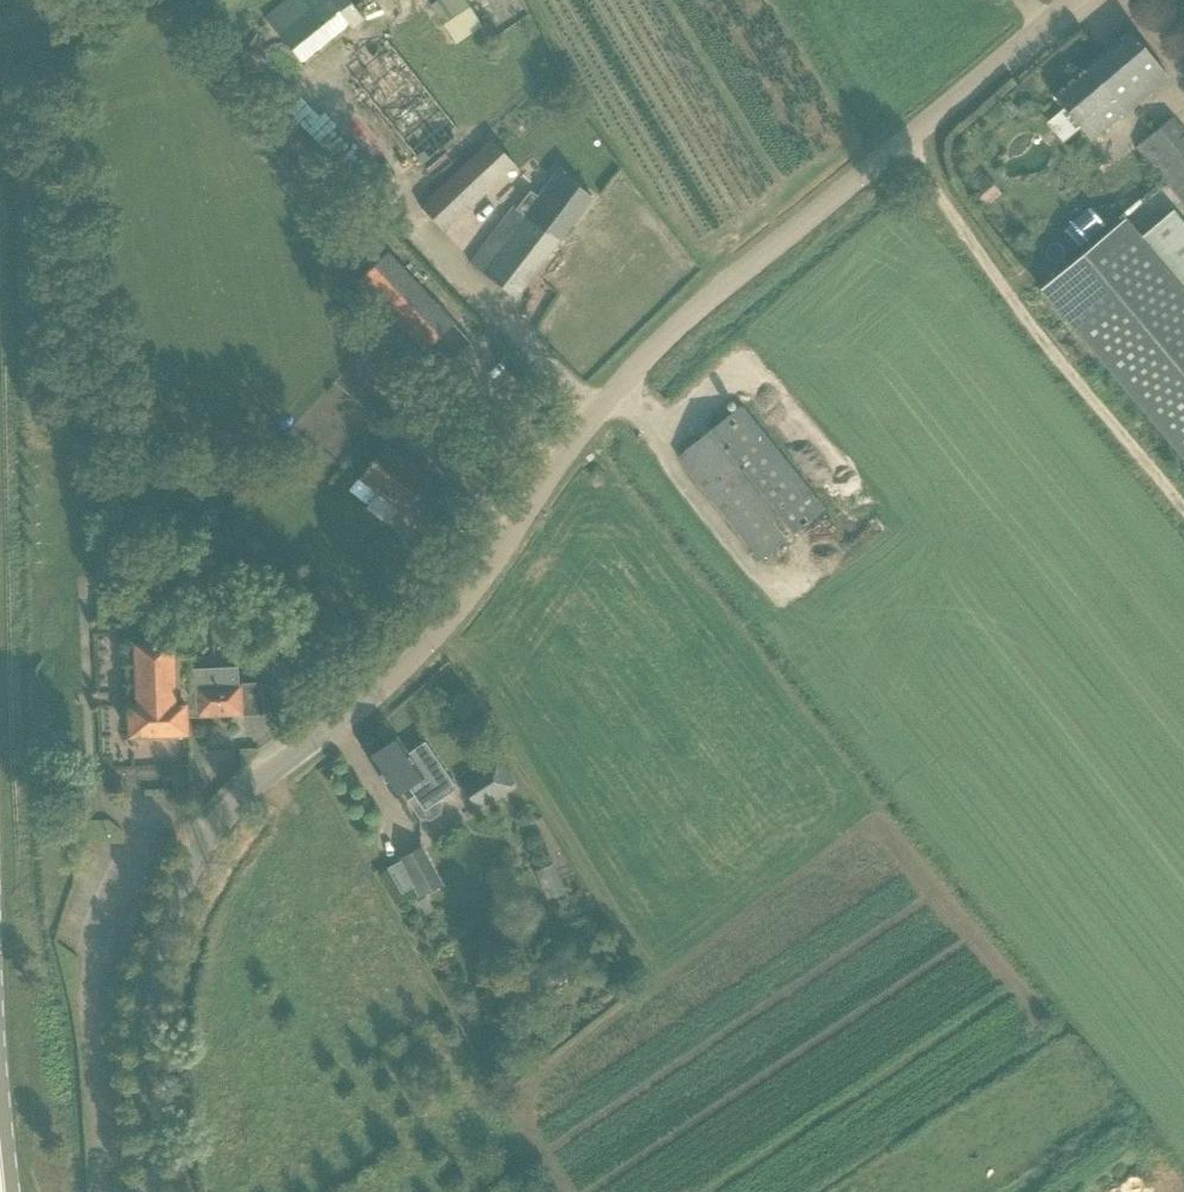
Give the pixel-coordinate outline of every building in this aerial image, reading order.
[(363,18),(348,0),(286,0),(264,18),(303,66),(363,18)] [(455,44),(482,26),(464,0),(436,0),(429,5),(455,44)] [(1052,95),(1068,113),(1091,140),(1119,116),(1121,118),(1168,78),(1128,31),(1052,95)] [(392,48),(352,78),(421,165),(460,133),(392,48)] [(1183,203),(1183,133),(1172,119),(1137,147),(1183,203)] [(511,144),(503,153),(491,140),(420,207),(444,233),(515,166),(519,170),(528,161),(511,144)] [(469,264),(496,285),(515,299),(592,198),(557,171),(537,197),(530,191),(517,209),(513,207),(469,264)] [(1140,238),(1124,219),(1040,290),(1183,462),(1183,223),(1173,210),(1140,238)] [(422,351),(452,325),(387,255),(358,281),(422,351)] [(678,457),(693,475),(760,560),(822,511),(740,407),(678,457)] [(385,446),(360,479),(380,494),(370,507),(396,527),(406,514),(431,481),(411,466),(385,446)] [(429,509),(440,517),(455,529),(469,510),(443,490),(429,509)] [(427,571),(437,578),(449,561),(439,553),(427,571)] [(231,602),(226,609),(234,615),(239,609),(231,602)] [(314,617),(304,631),(312,637),(323,624),(314,617)] [(151,644),(127,645),(130,736),(186,734),(185,716),(259,713),(258,689),(258,685),(239,686),(238,667),(187,670),(187,657),(172,658),(171,644),(151,644)] [(368,758),(382,778),(394,796),(407,787),(413,796),(406,801),(418,819),(428,820),(438,814),(441,803),(439,799),(455,788),(424,742),(406,754),(396,739),(368,758)] [(482,809),(517,783),(497,754),(461,780),(482,809)] [(421,847),(398,859),(384,867),(400,896),(414,889),(419,897),(442,885),(421,847)] [(533,871),(546,900),(566,891),(553,862),(533,871)]
